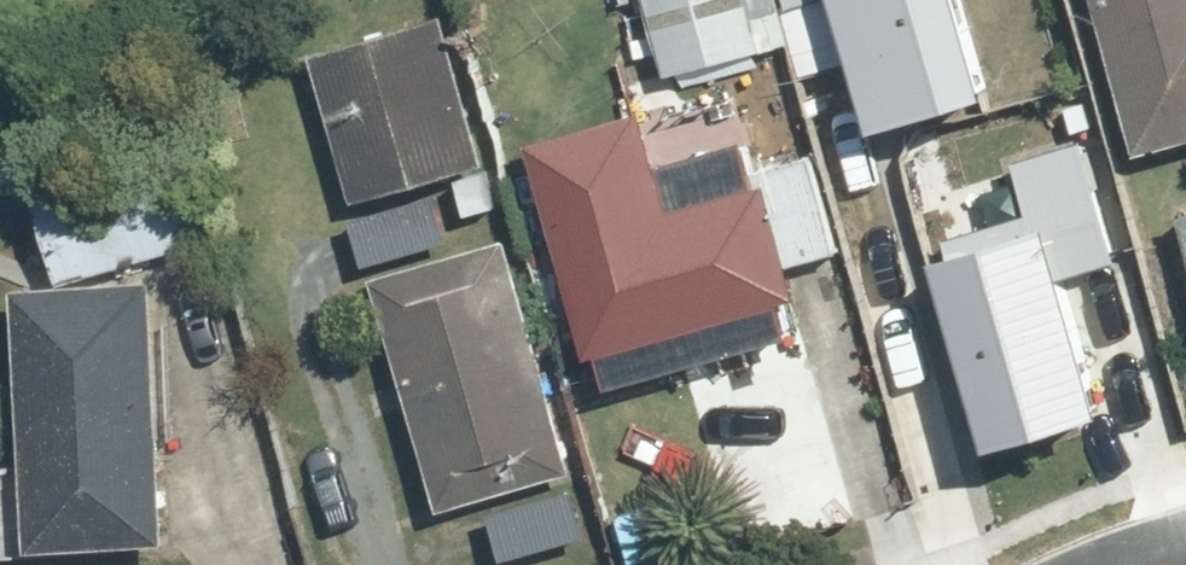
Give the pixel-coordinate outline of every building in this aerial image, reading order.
[(652,73),(762,53),(752,0),(639,0),(652,73)] [(840,110),(991,75),(973,0),(814,0),(840,110)] [(1124,157),(1185,142),(1185,0),(1086,0),(1124,157)] [(493,208),(482,172),(475,174),(433,25),(304,61),(344,210),(423,189),(447,182),(457,218),(493,208)] [(665,213),(642,116),(522,146),(575,366),(784,316),(754,191),(665,213)] [(190,244),(166,155),(42,188),(34,190),(20,194),(44,283),(190,244)] [(439,246),(423,189),(344,210),(360,268),(439,246)] [(1052,202),(901,237),(950,442),(1100,407),(1052,202)] [(1167,224),(1185,291),(1185,219),(1167,224)] [(492,244),(363,284),(433,512),(474,500),(549,477),(562,473),(492,244)] [(142,286),(6,292),(19,555),(154,549),(142,286)] [(474,500),(494,564),(502,564),(570,544),(549,477),(474,500)]
